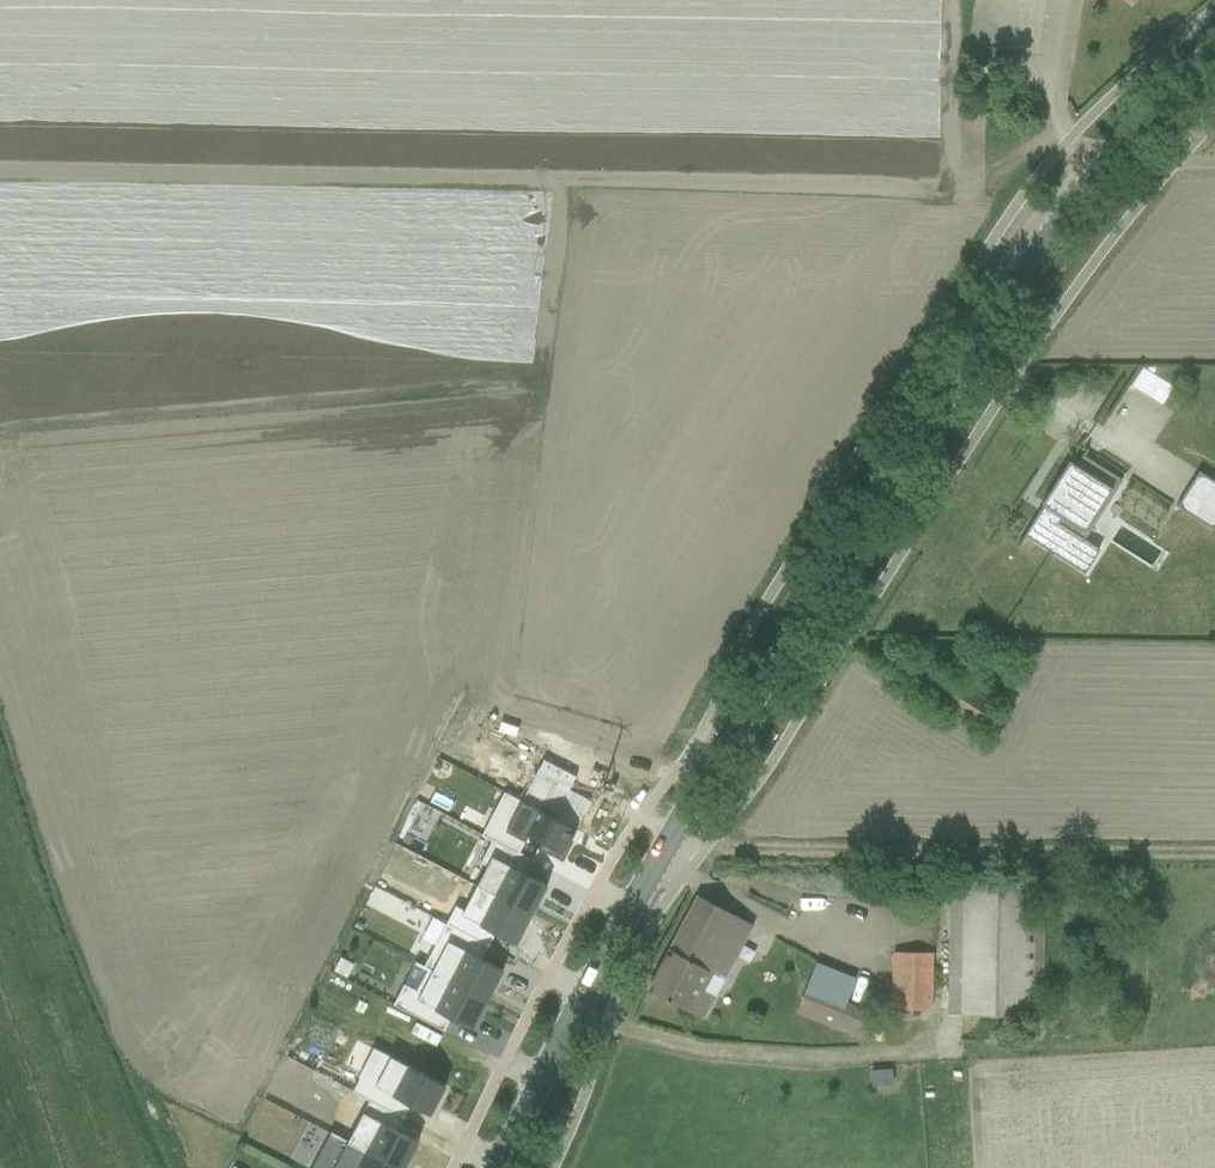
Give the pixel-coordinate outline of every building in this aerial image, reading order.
[(1047,509),(1043,515),(1038,512),(1024,536),(1083,574),(1098,549),(1083,540),(1121,481),(1081,455),(1075,466),(1047,509)] [(1075,466),(1068,462),(1040,504),(1047,509),(1075,466)] [(1198,471),(1174,506),(1209,530),(1214,521),(1214,482),(1198,471)] [(994,706),(960,684),(945,708),(946,709),(947,706),(981,727),(994,706)] [(1033,879),(951,877),(947,1015),(1044,1018),(1044,915),(1032,915),(1033,879)] [(697,896),(647,990),(702,1020),(753,926),(697,896)] [(424,967),(487,1000),(502,970),(481,959),(488,946),(446,925),(424,967)] [(931,1010),(932,953),(892,952),(891,1009),(931,1010)] [(471,1029),(487,1000),(424,967),(415,962),(393,1005),(443,1031),(450,1018),(471,1029)] [(860,1039),(870,1012),(804,987),(794,1013),(860,1039)] [(351,1091),(403,1118),(410,1105),(429,1115),(445,1086),(374,1048),(351,1091)] [(329,1133),(310,1167),(396,1167),(329,1133)]
